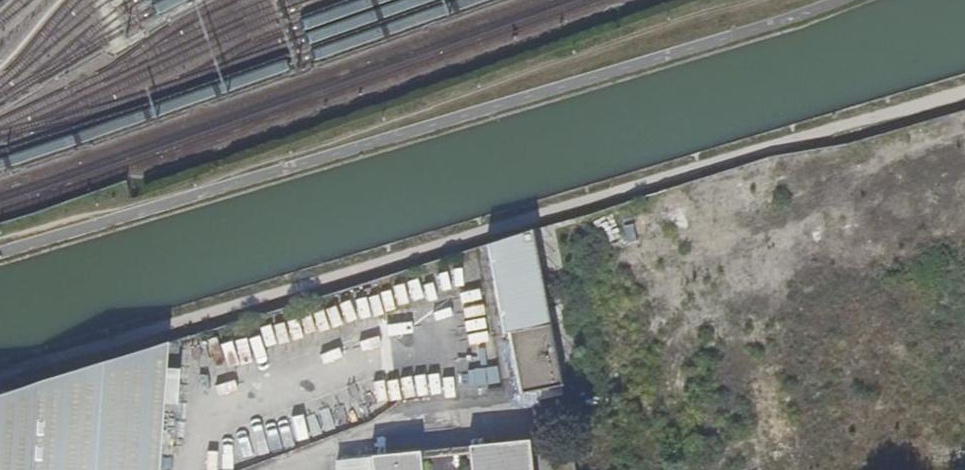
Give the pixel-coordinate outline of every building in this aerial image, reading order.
[(541,402),(561,398),(531,233),(486,247),(503,335),(509,334),(521,395),(538,392),(541,402)] [(163,347),(0,398),(0,469),(155,469),(163,347)] [(563,411),(545,414),(549,438),(568,435),(563,411)] [(526,443),(335,462),(336,469),(528,469),(526,443)]
